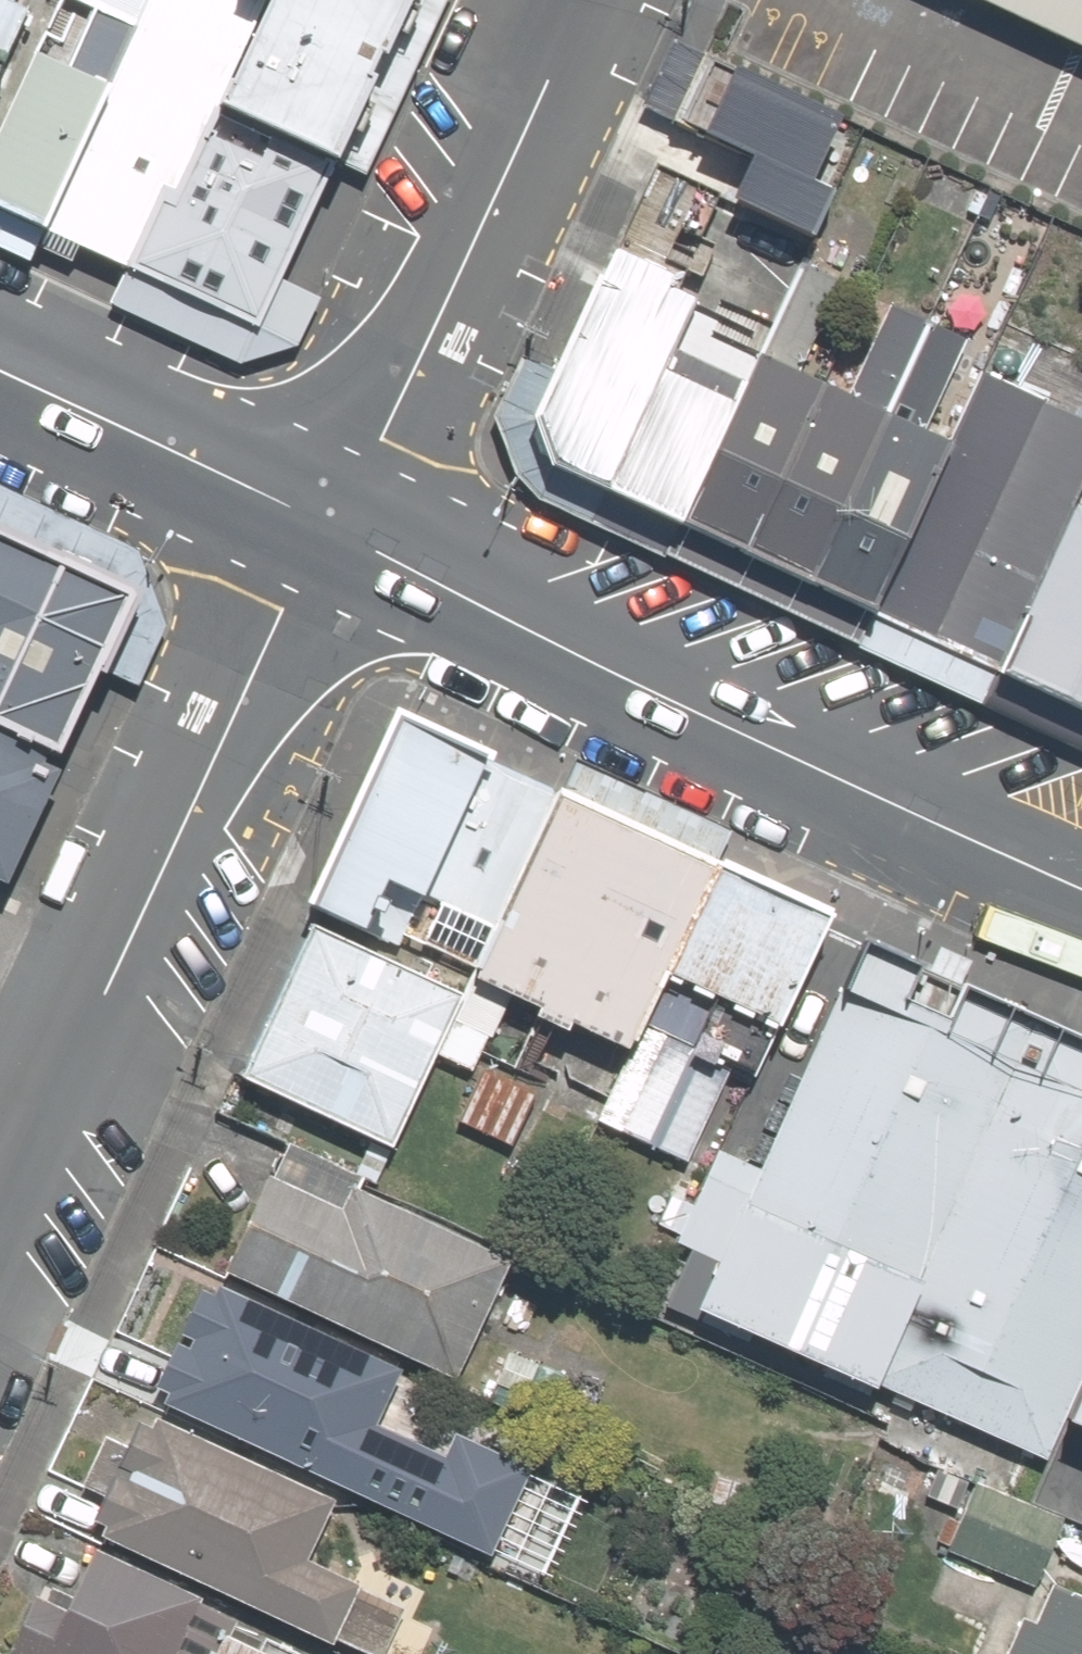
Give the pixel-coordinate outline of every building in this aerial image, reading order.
[(84,287),(223,0),(5,0),(0,10),(0,247),(84,287)] [(1081,49),(1081,0),(974,0),(1081,49)] [(704,53),(674,39),(642,109),(803,185),(838,116),(704,53)] [(170,110),(84,287),(219,352),(305,175),(170,110)] [(555,469),(683,527),(762,356),(711,334),(714,327),(693,317),(700,302),(678,292),(684,281),(619,251),(606,279),(601,277),(537,418),(540,428),(535,437),(541,456),(551,460),(555,469)] [(683,527),(874,615),(953,443),(927,432),(970,339),(892,303),(848,398),(822,387),(797,375),(840,282),(803,265),(762,356),(683,527)] [(961,323),(975,293),(950,282),(936,312),(961,323)] [(1003,675),(1078,507),(1081,498),(1081,417),(982,371),(953,443),(874,615),(1003,675)] [(1078,507),(1003,675),(1081,711),(1081,509),(1078,507)] [(0,574),(0,732),(59,601),(0,574)] [(471,984),(561,794),(401,720),(312,909),(471,984)] [(721,872),(561,794),(471,984),(507,1000),(540,1014),(536,1022),(570,1039),(575,1028),(634,1055),(670,979),(721,872)] [(833,927),(721,872),(670,979),(781,1033),(833,927)] [(465,998),(309,930),(241,1086),(392,1152),(439,1057),(465,998)] [(879,1393),(1042,1024),(862,950),(765,1172),(718,1151),(676,1246),(723,1266),(701,1317),(879,1393)] [(465,998),(439,1057),(475,1073),(507,1000),(471,984),(465,998)] [(1081,1401),(1081,1038),(1042,1024),(879,1393),(1048,1467),(1072,1428),(1081,1401)] [(732,1074),(660,1041),(619,1133),(690,1165),(732,1074)] [(486,1072),(460,1124),(511,1148),(536,1096),(486,1072)] [(494,1314),(473,1252),(328,1185),(320,1202),(264,1176),(215,1280),(410,1371),(408,1438),(466,1440),(468,1369),(494,1314)] [(399,1373),(207,1285),(148,1414),(380,1520),(410,1453),(371,1435),(399,1373)] [(1072,1428),(1081,1432),(1081,1401),(1072,1428)] [(73,1537),(326,1651),(357,1582),(296,1554),(321,1499),(129,1413),(73,1537)] [(967,1476),(932,1553),(1022,1594),(1057,1517),(967,1476)] [(85,1551),(54,1616),(16,1598),(0,1632),(0,1653),(256,1653),(221,1637),(229,1620),(85,1551)] [(1037,1593),(1010,1653),(1081,1653),(1081,1612),(1037,1593)]
